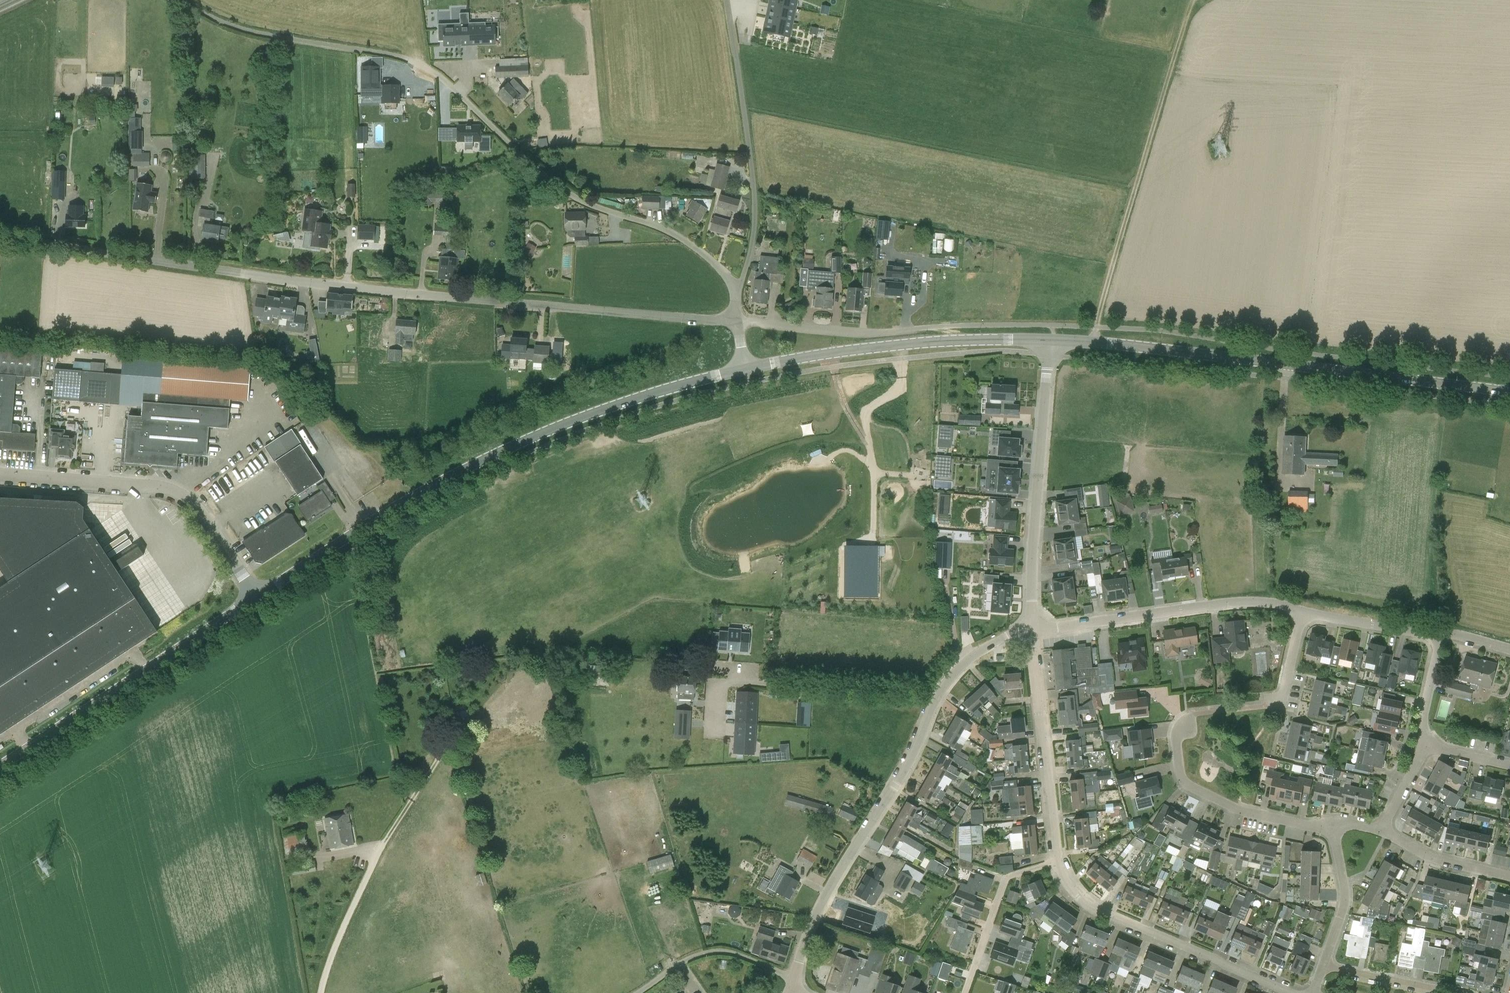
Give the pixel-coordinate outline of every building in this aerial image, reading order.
[(771,4),(793,8),(795,0),(772,0),(771,4)] [(793,8),(771,4),(770,11),(768,10),(766,17),(790,22),(793,8)] [(461,41),(469,41),(469,23),(468,13),(459,13),(460,24),(450,24),(450,29),(438,30),(438,42),(444,42),(444,45),(462,45),(461,41)] [(787,36),(790,22),(766,17),(765,24),(767,24),(765,32),(787,36)] [(485,23),(469,23),(469,41),(478,40),(478,44),(495,43),(495,40),(499,39),(498,27),(485,28),(485,23)] [(380,88),(380,68),(382,68),(382,58),(373,58),(373,67),(361,67),(361,88),(380,88)] [(495,68),(496,78),(529,77),(528,66),(495,68)] [(115,86),(115,76),(103,76),(103,86),(115,86)] [(514,79),(508,84),(507,84),(498,93),(510,106),(519,97),(522,100),(528,93),(514,79)] [(381,85),(381,104),(400,103),(400,85),(381,85)] [(129,118),(129,143),(143,143),(143,131),(141,131),(141,118),(129,118)] [(481,125),(458,125),(458,127),(450,127),(450,138),(458,138),(458,141),(466,141),(466,143),(474,143),(474,141),(481,141),(481,125)] [(358,147),(366,147),(365,126),(357,126),(358,147)] [(134,166),(149,166),(150,153),(134,153),(134,166)] [(205,179),(205,155),(190,155),(190,179),(205,179)] [(716,163),(710,187),(724,191),(730,167),(716,163)] [(146,168),(136,168),(136,177),(146,177),(146,168)] [(137,183),(133,210),(148,212),(150,202),(156,203),(157,193),(149,191),(150,185),(137,183)] [(347,184),(348,197),(357,197),(356,184),(347,184)] [(432,206),(432,202),(445,203),(445,195),(426,194),(425,205),(432,206)] [(659,209),(665,209),(665,210),(677,210),(678,197),(659,196),(643,196),(642,209),(659,209)] [(720,196),(714,217),(710,230),(725,235),(733,209),(737,210),(739,201),(720,196)] [(691,210),(687,216),(698,223),(706,209),(710,212),(713,199),(695,198),(689,208),(691,210)] [(85,215),(83,215),(83,207),(69,207),(69,215),(67,215),(66,226),(85,227),(85,215)] [(229,229),(210,225),(211,218),(213,219),(215,211),(200,209),(197,226),(204,227),(202,240),(218,243),(218,238),(227,240),(229,229)] [(321,224),(322,212),(305,209),(303,230),(312,231),(310,246),(327,248),(328,239),(331,240),(332,231),(329,230),(330,225),(321,224)] [(438,212),(437,221),(445,222),(446,212),(438,212)] [(585,245),(585,230),(585,212),(565,213),(566,231),(567,231),(567,235),(571,238),(574,237),(575,245),(585,245)] [(888,240),(890,222),(877,221),(876,239),(888,240)] [(358,224),(357,240),(375,240),(375,225),(358,224)] [(442,248),(441,258),(440,258),(438,279),(455,280),(458,250),(453,249),(455,229),(442,227),(443,225),(435,224),(434,235),(447,236),(445,249),(442,248)] [(288,232),(276,234),(278,240),(291,242),(288,232)] [(523,251),(532,256),(537,247),(529,242),(523,251)] [(755,272),(754,279),(769,281),(770,274),(777,275),(779,258),(760,256),(759,272),(755,272)] [(831,258),(831,273),(841,273),(841,257),(831,258)] [(802,268),(813,269),(814,259),(803,258),(802,268)] [(878,293),(885,293),(885,295),(901,296),(902,278),(909,278),(909,269),(893,268),(894,258),(888,258),(886,283),(886,284),(878,283),(878,293)] [(871,287),(872,274),(863,273),(862,287),(871,287)] [(814,288),(817,288),(815,307),(831,308),(833,280),(808,278),(807,289),(814,290),(814,288)] [(767,303),(769,282),(754,280),(752,301),(767,303)] [(861,311),(863,290),(848,288),(846,310),(861,311)] [(318,307),(321,313),(326,313),(327,308),(335,309),(335,308),(343,309),(344,308),(352,308),(353,296),(328,294),(327,302),(319,302),(318,307)] [(273,318),(280,319),(282,300),(267,298),(267,301),(257,299),(255,315),(260,316),(259,320),(264,321),(264,322),(272,323),(273,318)] [(283,298),(282,300),(280,319),(288,320),(287,330),(304,332),(306,317),(298,316),(299,308),(296,308),(297,300),(283,298)] [(789,314),(795,310),(791,301),(784,304),(789,314)] [(413,341),(413,335),(415,335),(416,322),(397,320),(395,344),(404,345),(404,341),(413,341)] [(501,359),(519,360),(534,361),(534,362),(548,363),(549,348),(535,347),(535,350),(526,349),(527,340),(511,339),(511,345),(502,344),(501,359)] [(318,348),(310,350),(313,362),(320,360),(318,348)] [(25,377),(40,378),(42,352),(0,349),(0,446),(3,446),(2,449),(34,451),(36,434),(20,433),(21,427),(18,424),(12,424),(16,384),(21,384),(24,381),(25,377)] [(388,361),(401,361),(401,350),(389,349),(388,361)] [(142,416),(129,415),(125,463),(177,467),(178,454),(207,456),(209,427),(228,428),(230,409),(229,409),(230,399),(248,401),(251,368),(163,362),(123,358),(122,374),(119,404),(143,407),(142,416)] [(53,399),(119,404),(122,374),(104,373),(105,363),(91,362),(91,372),(55,369),(53,399)] [(987,388),(986,399),(990,399),(989,414),(1006,415),(1006,405),(1012,405),(1012,401),(1013,386),(999,386),(999,385),(998,385),(998,386),(990,385),(990,388),(987,388)] [(958,415),(958,425),(980,426),(981,416),(958,415)] [(941,427),(940,442),(951,443),(952,428),(941,427)] [(50,444),(57,445),(56,457),(71,459),(72,451),(74,452),(75,436),(62,435),(62,430),(50,429),(50,444)] [(265,446),(275,462),(298,495),(323,479),(291,429),(265,446)] [(998,446),(997,456),(1020,458),(1020,456),(1022,456),(1023,448),(1021,448),(1021,446),(1019,445),(1019,439),(1010,438),(1010,431),(992,430),(991,445),(998,446)] [(1305,474),(1305,465),(1338,467),(1339,454),(1306,452),(1306,437),(1285,437),(1284,473),(1305,474)] [(937,457),(936,475),(946,476),(947,458),(937,457)] [(999,470),(997,491),(1016,493),(1017,480),(1017,478),(1018,470),(1015,470),(1007,470),(1008,461),(988,460),(987,469),(999,470)] [(319,486),(322,491),(298,507),(308,521),(332,506),(329,502),(336,498),(325,482),(319,486)] [(1054,502),(1056,513),(1076,510),(1075,503),(1083,502),(1081,487),(1068,489),(1069,500),(1054,502)] [(1288,508),(1308,509),(1308,491),(1289,490),(1288,508)] [(938,515),(950,515),(950,494),(939,494),(938,515)] [(1130,496),(1115,500),(1119,515),(1134,511),(1130,496)] [(157,631),(118,572),(144,555),(139,547),(113,564),(90,529),(88,530),(84,523),(84,507),(77,502),(0,498),(0,569),(9,582),(0,588),(0,735),(157,631)] [(1014,529),(1015,513),(1008,513),(1009,501),(995,500),(993,519),(995,519),(995,528),(1014,529)] [(1161,503),(1152,505),(1153,512),(1162,511),(1161,503)] [(1077,518),(1076,510),(1056,513),(1058,525),(1072,523),(1074,530),(1086,529),(1084,517),(1077,518)] [(256,561),(263,562),(305,535),(293,516),(285,515),(244,542),(256,561)] [(1083,548),(1081,536),(1087,535),(1086,529),(1074,530),(1075,537),(1072,537),(1072,538),(1052,541),(1054,552),(1074,549),(1083,548)] [(1011,565),(1012,550),(1006,550),(1006,538),(993,537),(993,549),(990,549),(989,564),(1011,565)] [(934,542),(933,568),(950,569),(951,543),(934,542)] [(1112,552),(1121,550),(1120,544),(1110,546),(1112,552)] [(848,557),(847,596),(874,596),(874,557),(863,557),(863,546),(852,546),(852,557),(848,557)] [(1056,564),(1076,561),(1074,549),(1054,552),(1054,555),(1053,556),(1054,560),(1055,560),(1056,564)] [(1184,554),(1184,558),(1171,560),(1174,577),(1188,575),(1187,567),(1192,566),(1190,553),(1184,554)] [(1163,580),(1162,579),(1174,577),(1171,560),(1166,561),(1166,557),(1150,560),(1154,582),(1163,580)] [(1079,562),(1080,568),(1092,567),(1092,563),(1091,560),(1079,562)] [(1098,562),(1092,563),(1092,567),(1093,573),(1094,575),(1100,574),(1098,562)] [(1118,579),(1113,580),(1116,600),(1127,598),(1125,583),(1132,582),(1129,570),(1123,571),(1121,571),(1118,577),(1118,579)] [(1008,613),(1010,585),(997,584),(998,576),(984,575),(983,584),(993,584),(991,611),(1008,613)] [(1052,589),(1053,592),(1073,589),(1071,577),(1051,580),(1052,585),(1051,585),(1052,589)] [(1104,601),(1116,600),(1113,580),(1101,582),(1104,601)] [(1091,599),(1097,598),(1095,586),(1089,587),(1091,599)] [(1068,606),(1075,605),(1073,589),(1053,592),(1053,594),(1053,598),(1054,598),(1055,604),(1067,602),(1068,606)] [(1231,661),(1230,651),(1248,649),(1244,621),(1226,623),(1228,637),(1212,639),(1214,663),(1231,661)] [(1174,647),(1197,644),(1194,628),(1163,633),(1166,648),(1167,656),(1175,655),(1174,647)] [(719,633),(718,652),(748,655),(749,635),(719,633)] [(1326,636),(1312,634),(1308,654),(1322,657),(1322,656),(1332,658),(1335,642),(1325,640),(1326,636)] [(1120,654),(1118,654),(1119,663),(1136,660),(1137,670),(1145,668),(1144,659),(1146,659),(1143,639),(1135,640),(1135,641),(1129,641),(1130,643),(1119,645),(1120,654)] [(1360,669),(1364,652),(1357,650),(1359,642),(1344,639),(1340,659),(1354,662),(1353,667),(1360,669)] [(1386,647),(1371,644),(1367,662),(1377,665),(1375,673),(1387,676),(1392,655),(1385,654),(1386,647)] [(1075,648),(1052,651),(1056,690),(1088,686),(1100,685),(1099,675),(1078,677),(1077,670),(1091,669),(1091,668),(1089,647),(1075,649),(1075,648)] [(1421,653),(1404,649),(1399,671),(1416,675),(1421,653)] [(1490,687),(1497,665),(1466,656),(1460,679),(1472,682),(1470,687),(1449,681),(1446,692),(1470,699),(1473,688),(1478,690),(1479,684),(1490,687)] [(1100,685),(1088,686),(1089,694),(1114,691),(1112,665),(1105,666),(1106,674),(1099,675),(1100,685)] [(1003,676),(1004,680),(998,681),(995,677),(990,682),(1005,699),(1022,697),(1021,688),(1020,688),(1019,674),(1003,676)] [(1398,676),(1389,674),(1387,687),(1386,690),(1394,692),(1398,676)] [(1211,685),(1213,677),(1202,675),(1201,683),(1211,685)] [(695,678),(679,677),(678,692),(694,692),(695,678)] [(1317,680),(1314,692),(1333,697),(1336,685),(1317,680)] [(997,698),(993,694),(985,684),(974,694),(982,704),(988,699),(991,703),(997,698)] [(1358,685),(1354,703),(1362,705),(1366,687),(1358,685)] [(1057,700),(1058,712),(1074,711),(1093,708),(1092,704),(1088,704),(1088,707),(1078,708),(1076,690),(1062,691),(1062,692),(1060,692),(1060,700),(1057,700)] [(1145,698),(1136,699),(1136,691),(1115,693),(1117,709),(1127,708),(1128,717),(1147,715),(1145,698)] [(1314,692),(1311,704),(1331,708),(1333,697),(1314,692)] [(1384,699),(1381,711),(1401,715),(1401,712),(1405,709),(1403,706),(1403,703),(1394,701),(1396,695),(1383,692),(1382,699),(1384,699)] [(1101,693),(1093,694),(1094,708),(1102,708),(1101,693)] [(977,709),(982,704),(974,694),(963,704),(972,714),(972,713),(977,719),(982,715),(977,709)] [(758,696),(738,695),(736,722),(756,724),(758,696)] [(1328,720),(1331,708),(1311,704),(1308,716),(1328,720)] [(809,726),(810,705),(801,705),(800,726),(809,726)] [(987,709),(995,718),(1000,713),(992,705),(987,709)] [(1059,724),(1063,724),(1063,728),(1078,726),(1079,732),(1084,732),(1089,731),(1088,724),(1082,724),(1081,719),(1079,718),(1078,714),(1088,712),(1089,714),(1093,713),(1093,708),(1074,711),(1058,712),(1059,724)] [(1400,719),(1401,715),(1381,711),(1378,723),(1376,723),(1375,729),(1387,732),(1389,726),(1398,728),(1399,725),(1402,723),(1400,719)] [(675,738),(690,739),(691,720),(691,713),(677,712),(676,719),(675,738)] [(972,725),(968,722),(956,716),(949,729),(960,735),(964,729),(968,731),(972,725)] [(997,726),(998,739),(1002,739),(1025,737),(1023,719),(1010,720),(1011,725),(997,726)] [(736,722),(734,750),(754,751),(756,724),(736,722)] [(1293,722),(1290,733),(1310,737),(1316,739),(1322,740),(1323,737),(1316,735),(1317,734),(1311,733),(1312,726),(1293,722)] [(979,733),(985,738),(988,740),(992,735),(983,728),(979,733)] [(1103,741),(1122,739),(1121,728),(1102,730),(1103,741)] [(967,739),(960,735),(949,729),(941,741),(953,748),(953,747),(960,751),(967,739)] [(1148,729),(1127,732),(1129,745),(1132,745),(1134,759),(1152,756),(1148,729)] [(1364,731),(1361,743),(1360,749),(1367,751),(1386,755),(1387,750),(1389,750),(1390,745),(1389,743),(1376,740),(1378,734),(1364,731)] [(1065,741),(1067,754),(1080,753),(1086,752),(1084,732),(1079,732),(1078,732),(1079,739),(1065,741)] [(1307,750),(1310,737),(1290,733),(1288,745),(1307,750)] [(998,739),(994,739),(989,740),(989,747),(989,748),(1003,747),(1002,739),(998,739)] [(1013,759),(1013,760),(1027,758),(1025,745),(1012,746),(1012,744),(1006,744),(1006,749),(1004,749),(1005,760),(1013,759)] [(1304,762),(1307,750),(1288,745),(1285,758),(1304,762)] [(1360,749),(1357,762),(1355,769),(1369,772),(1371,765),(1383,768),(1383,767),(1385,767),(1386,762),(1385,760),(1386,755),(1367,751),(1360,749)] [(957,750),(955,754),(966,761),(969,757),(957,750)] [(781,753),(768,754),(769,762),(782,761),(781,753)] [(949,764),(952,759),(955,762),(955,763),(972,772),(976,767),(954,753),(951,758),(942,753),(935,764),(957,776),(960,772),(956,770),(957,768),(949,764)] [(1087,759),(1081,759),(1080,753),(1067,754),(1068,768),(1082,767),(1082,769),(1088,768),(1087,759)] [(1266,756),(1264,763),(1277,767),(1279,760),(1266,756)] [(1015,775),(1015,773),(1028,772),(1027,758),(1013,760),(1013,765),(1008,767),(1009,776),(1015,775)] [(1461,776),(1452,771),(1453,768),(1440,761),(1435,770),(1448,777),(1462,784),(1463,785),(1467,771),(1462,770),(1461,776)] [(955,781),(957,776),(935,764),(929,774),(941,781),(944,775),(955,781)] [(1443,787),(1448,777),(1435,770),(1430,779),(1443,787)] [(1079,773),(1080,779),(1070,781),(1071,795),(1093,792),(1092,781),(1115,778),(1113,771),(1096,772),(1096,771),(1079,773)] [(1119,786),(1134,781),(1131,771),(1115,776),(1119,786)] [(1270,799),(1285,802),(1289,782),(1280,780),(1281,774),(1269,771),(1266,783),(1273,785),(1270,799)] [(994,780),(1003,779),(1004,779),(1004,772),(994,773),(994,780)] [(941,781),(929,774),(923,785),(943,796),(946,792),(937,787),(941,781)] [(1332,786),(1323,784),(1325,777),(1320,776),(1314,801),(1328,804),(1332,786)] [(1139,798),(1160,792),(1156,777),(1135,783),(1139,798)] [(1340,788),(1332,786),(1328,804),(1341,807),(1342,803),(1347,778),(1342,777),(1340,788)] [(1299,784),(1289,782),(1285,802),(1299,806),(1303,792),(1309,793),(1312,781),(1300,778),(1299,784)] [(1360,788),(1351,786),(1352,779),(1347,778),(1342,803),(1356,806),(1360,788)] [(1503,781),(1487,778),(1485,784),(1474,781),(1470,797),(1485,800),(1486,795),(1499,798),(1503,781)] [(1004,790),(1003,779),(994,780),(990,781),(991,791),(1004,790)] [(1450,791),(1443,787),(1430,779),(1424,790),(1437,797),(1440,792),(1443,793),(1442,794),(1447,797),(1450,791)] [(1370,780),(1368,790),(1360,788),(1356,806),(1369,809),(1376,781),(1370,780)] [(1462,784),(1457,794),(1461,797),(1467,787),(1463,785),(1462,784)] [(941,800),(943,796),(923,785),(917,796),(928,802),(931,796),(935,798),(935,797),(941,800)] [(1008,788),(1009,803),(1031,800),(1030,786),(1017,787),(1008,788)] [(1095,807),(1093,792),(1071,795),(1073,809),(1095,807)] [(1453,792),(1446,805),(1455,807),(1461,797),(1457,794),(1453,792)] [(784,805),(830,818),(833,807),(787,794),(784,805)] [(1417,812),(1413,810),(1415,807),(1410,804),(1403,815),(1408,818),(1406,823),(1415,828),(1427,807),(1431,800),(1421,795),(1419,799),(1422,801),(1417,812)] [(1005,818),(1020,816),(1033,815),(1031,800),(1009,803),(1010,808),(1004,808),(1005,818)] [(966,810),(968,806),(960,801),(957,805),(966,810)] [(907,802),(901,813),(919,824),(923,817),(915,813),(917,808),(907,802)] [(1106,810),(1122,808),(1121,802),(1105,804),(1106,810)] [(1447,806),(1441,803),(1439,807),(1432,820),(1425,834),(1435,839),(1442,825),(1438,823),(1447,806)] [(839,815),(854,822),(858,812),(843,805),(839,815)] [(1501,817),(1508,818),(1509,807),(1502,806),(1501,817)] [(1180,812),(1170,807),(1165,817),(1158,813),(1151,825),(1162,831),(1166,825),(1171,828),(1180,812)] [(1432,820),(1427,817),(1431,809),(1427,807),(1415,828),(1425,834),(1432,820)] [(970,810),(971,824),(983,824),(982,810),(970,810)] [(924,818),(934,823),(937,817),(928,811),(924,818)] [(1171,828),(1177,831),(1175,836),(1185,841),(1194,822),(1189,819),(1190,817),(1180,812),(1171,828)] [(905,829),(908,825),(916,829),(919,824),(901,813),(895,823),(905,829)] [(354,845),(348,814),(325,819),(331,849),(354,845)] [(1096,817),(1087,818),(1074,819),(1075,833),(1088,832),(1088,824),(1097,823),(1096,817)] [(1501,817),(1501,822),(1509,826),(1509,818),(1508,818),(1501,817)] [(945,821),(940,832),(949,836),(954,825),(945,821)] [(1196,841),(1202,844),(1210,827),(1200,823),(1199,824),(1194,822),(1185,841),(1194,845),(1196,841)] [(902,834),(905,829),(895,823),(888,834),(920,852),(924,845),(905,835),(905,836),(902,834)] [(918,828),(926,833),(929,829),(920,824),(918,828)] [(959,846),(972,845),(983,844),(981,825),(959,826),(959,846)] [(1034,825),(1021,826),(1012,827),(1012,833),(1009,834),(1010,842),(1011,841),(1035,839),(1034,825)] [(1220,832),(1210,827),(1202,844),(1213,848),(1220,832)] [(1448,827),(1448,828),(1445,827),(1440,841),(1444,842),(1444,843),(1455,845),(1458,829),(1448,827)] [(1455,845),(1465,848),(1469,832),(1458,829),(1455,845)] [(1094,831),(1088,832),(1075,833),(1077,849),(1100,846),(1099,839),(1095,839),(1094,831)] [(308,851),(304,832),(284,835),(287,855),(308,851)] [(1480,834),(1469,832),(1465,848),(1476,850),(1480,834)] [(1155,843),(1161,847),(1166,836),(1159,833),(1155,843)] [(916,858),(920,852),(888,834),(882,845),(893,851),(895,846),(916,858)] [(1490,837),(1480,834),(1476,850),(1487,853),(1490,837)] [(1134,837),(1129,844),(1133,846),(1140,850),(1144,843),(1134,837)] [(1225,855),(1237,858),(1241,839),(1229,837),(1225,855)] [(1015,856),(1024,855),(1037,854),(1035,839),(1011,841),(1011,849),(1014,849),(1015,856)] [(1240,870),(1242,860),(1249,861),(1253,842),(1241,839),(1237,858),(1234,869),(1232,868),(1229,878),(1234,880),(1237,869),(1240,870)] [(1249,861),(1260,864),(1265,845),(1253,842),(1249,861)] [(1498,844),(1495,852),(1506,856),(1509,848),(1498,844)] [(972,862),(972,845),(959,846),(959,858),(972,862)] [(1168,845),(1167,852),(1178,855),(1180,848),(1168,845)] [(1277,848),(1265,845),(1260,864),(1272,867),(1277,848)] [(803,849),(797,860),(810,868),(817,857),(803,849)] [(1212,850),(1208,867),(1216,869),(1221,852),(1212,850)] [(1301,851),(1300,863),(1318,864),(1319,852),(1301,851)] [(651,874),(657,873),(655,867),(672,862),(670,854),(647,861),(651,874)] [(1000,865),(1012,864),(1011,856),(999,857),(1000,865)] [(1100,856),(1094,863),(1086,873),(1097,882),(1106,871),(1100,866),(1105,860),(1100,856)] [(1171,869),(1177,872),(1183,859),(1177,856),(1171,869)] [(1196,857),(1194,864),(1207,868),(1209,861),(1196,857)] [(959,859),(958,866),(971,871),(974,864),(959,859)] [(1386,860),(1380,871),(1395,879),(1401,869),(1386,860)] [(948,868),(937,861),(932,871),(944,875),(948,868)] [(1318,876),(1318,864),(1300,863),(1300,875),(1318,876)] [(1112,864),(1106,871),(1097,882),(1109,892),(1123,874),(1112,864)] [(776,872),(784,877),(776,892),(790,899),(799,882),(791,877),(793,872),(780,865),(776,872)] [(865,901),(865,900),(866,900),(867,903),(871,905),(874,904),(877,900),(876,897),(871,894),(885,871),(875,866),(869,877),(866,876),(855,895),(865,901)] [(893,886),(904,892),(913,877),(901,870),(893,886)] [(1389,890),(1395,879),(1380,871),(1374,882),(1389,890)] [(476,875),(479,886),(487,884),(484,873),(476,875)] [(978,892),(979,891),(987,894),(993,879),(976,873),(974,878),(969,877),(966,885),(961,882),(958,889),(974,894),(975,891),(978,892)] [(1229,883),(1212,875),(1208,882),(1226,890),(1229,883)] [(1317,888),(1318,876),(1300,875),(1300,887),(1317,888)] [(1411,896),(1433,902),(1438,877),(1434,875),(1433,878),(1426,876),(1424,885),(1418,884),(1411,896)] [(1130,877),(1126,886),(1121,898),(1134,904),(1140,892),(1132,889),(1136,880),(1130,877)] [(1433,902),(1444,904),(1449,882),(1443,880),(1443,878),(1438,877),(1433,902)] [(1039,880),(1028,885),(1021,888),(1029,903),(1024,905),(1027,911),(1036,905),(1034,901),(1036,900),(1035,899),(1045,894),(1039,880)] [(910,891),(920,896),(925,886),(916,881),(910,891)] [(1450,899),(1456,901),(1461,882),(1456,881),(1455,883),(1449,882),(1444,904),(1449,905),(1450,899)] [(1383,901),(1389,890),(1374,882),(1368,892),(1383,901)] [(1470,902),(1468,902),(1472,887),(1465,885),(1465,883),(1461,882),(1456,901),(1455,906),(1462,908),(1460,914),(1467,915),(1470,902)] [(1151,886),(1147,895),(1140,892),(1134,904),(1148,910),(1157,888),(1151,886)] [(1293,899),(1299,899),(1317,900),(1317,888),(1300,887),(1299,888),(1293,888),(1293,899)] [(976,895),(974,894),(958,889),(951,902),(963,906),(961,912),(978,919),(983,905),(974,901),(976,895)] [(1010,890),(1006,901),(1016,904),(1020,894),(1010,890)] [(1235,932),(1230,945),(1243,950),(1248,938),(1251,930),(1244,927),(1252,909),(1246,907),(1248,903),(1248,902),(1252,900),(1255,894),(1247,891),(1242,900),(1239,908),(1235,917),(1241,919),(1235,932)] [(1157,914),(1171,919),(1180,898),(1166,892),(1157,914)] [(1390,904),(1383,901),(1368,892),(1362,903),(1378,911),(1376,919),(1387,921),(1390,904)] [(1471,909),(1495,914),(1505,916),(1506,910),(1509,911),(1509,910),(1509,896),(1506,895),(1506,894),(1504,894),(1504,895),(1496,893),(1494,900),(1486,898),(1484,907),(1472,904),(1471,909)] [(1235,897),(1232,905),(1239,908),(1242,900),(1235,897)] [(1184,925),(1189,913),(1193,904),(1180,898),(1171,919),(1184,925)] [(1218,909),(1220,903),(1207,898),(1205,904),(1218,909)] [(1052,902),(1051,904),(1045,900),(1036,905),(1027,911),(1033,921),(1035,917),(1039,920),(1040,919),(1053,929),(1053,928),(1065,911),(1052,902)] [(1282,918),(1288,921),(1293,910),(1295,909),(1307,911),(1309,907),(1285,903),(1280,913),(1283,914),(1282,918)] [(1203,906),(1199,917),(1193,929),(1207,935),(1212,922),(1216,911),(1203,906)] [(1408,907),(1403,915),(1412,920),(1417,911),(1408,907)] [(848,908),(843,924),(869,932),(874,917),(848,908)] [(1311,908),(1309,916),(1320,918),(1322,910),(1311,908)] [(1507,924),(1493,921),(1495,914),(1471,909),(1469,916),(1484,919),(1483,924),(1482,924),(1481,931),(1504,936),(1507,924)] [(1075,934),(1070,930),(1077,920),(1065,911),(1053,928),(1053,929),(1063,937),(1061,940),(1070,946),(1075,934)] [(1011,937),(1009,942),(1030,949),(1032,943),(1021,939),(1025,930),(1020,928),(1021,924),(1020,923),(1022,918),(1021,915),(1016,913),(1013,915),(1011,920),(1004,918),(999,932),(1011,937)] [(945,925),(957,929),(950,948),(965,953),(973,933),(966,930),(968,923),(952,917),(948,916),(945,925)] [(1223,917),(1219,925),(1212,922),(1207,935),(1220,940),(1229,919),(1223,917)] [(1344,939),(1348,940),(1345,955),(1361,958),(1363,946),(1368,946),(1369,937),(1373,919),(1369,918),(1361,917),(1359,926),(1364,927),(1362,937),(1345,934),(1344,939)] [(1259,932),(1255,941),(1248,938),(1243,950),(1256,956),(1265,935),(1269,937),(1275,923),(1268,920),(1263,933),(1259,932)] [(1286,936),(1290,929),(1280,924),(1277,931),(1286,936)] [(755,938),(764,941),(759,956),(783,963),(788,947),(772,942),(775,931),(760,926),(760,927),(754,925),(751,935),(756,937),(755,938)] [(1081,951),(1087,953),(1097,930),(1085,925),(1077,945),(1082,947),(1081,951)] [(1442,933),(1449,934),(1450,926),(1443,925),(1442,933)] [(1415,956),(1421,957),(1423,941),(1426,930),(1420,929),(1416,950),(1401,948),(1398,966),(1413,968),(1415,956)] [(1101,955),(1104,947),(1109,935),(1097,930),(1087,953),(1094,956),(1095,952),(1101,955)] [(1504,936),(1481,931),(1479,938),(1480,938),(1478,943),(1487,945),(1486,946),(1501,950),(1504,936)] [(1275,937),(1271,947),(1266,960),(1279,965),(1285,952),(1278,949),(1282,939),(1275,937)] [(1377,938),(1369,937),(1368,946),(1374,948),(1371,960),(1387,963),(1390,945),(1376,943),(1377,938)] [(1465,938),(1463,947),(1475,949),(1477,941),(1465,938)] [(1108,961),(1119,966),(1128,943),(1117,939),(1108,961)] [(1310,946),(1297,940),(1291,954),(1295,956),(1290,970),(1302,975),(1308,961),(1305,959),(1310,946)] [(1429,942),(1423,941),(1421,957),(1426,958),(1424,970),(1439,973),(1442,956),(1444,957),(1445,950),(1428,946),(1429,942)] [(1009,942),(1007,947),(996,943),(990,957),(1013,965),(1017,950),(1025,953),(1025,952),(1029,954),(1030,949),(1009,942)] [(1130,971),(1134,962),(1140,948),(1128,943),(1119,966),(1130,971)] [(853,975),(858,977),(859,973),(869,977),(871,970),(879,973),(887,948),(880,945),(879,947),(872,944),(867,960),(857,956),(858,952),(843,947),(840,955),(839,954),(827,988),(843,992),(847,992),(853,975)] [(1072,945),(1058,977),(1064,979),(1067,971),(1071,973),(1078,955),(1076,954),(1079,948),(1072,945)] [(1475,949),(1463,947),(1462,953),(1474,955),(1475,949)] [(1140,973),(1152,978),(1161,957),(1149,952),(1140,973)] [(1499,963),(1498,963),(1499,959),(1475,954),(1473,960),(1481,962),(1479,969),(1496,972),(1496,970),(1497,970),(1499,963)] [(1088,973),(1097,976),(1103,960),(1095,957),(1088,973)] [(1164,983),(1168,975),(1174,963),(1161,957),(1152,978),(1164,983)] [(939,975),(942,961),(934,960),(932,974),(939,975)] [(1111,963),(1103,960),(1097,976),(1105,980),(1111,963)] [(938,976),(948,980),(954,964),(944,961),(938,976)] [(1180,991),(1183,983),(1187,984),(1193,971),(1182,967),(1173,988),(1180,991)] [(1477,988),(1478,982),(1493,986),(1493,982),(1494,982),(1496,976),(1495,976),(1496,972),(1479,969),(1478,974),(1471,973),(1470,979),(1467,978),(1465,986),(1477,988)] [(1198,989),(1204,976),(1193,971),(1187,984),(1184,992),(1186,992),(1197,992),(1198,989)] [(891,983),(893,977),(882,973),(875,992),(897,992),(900,986),(891,983)] [(1122,986),(1128,989),(1134,976),(1127,973),(1122,986)] [(916,992),(921,979),(909,974),(903,992),(904,992),(920,992),(916,992)] [(1134,976),(1128,989),(1126,992),(1134,992),(1140,978),(1134,976)] [(1014,984),(1001,980),(998,979),(995,990),(1000,992),(1013,992),(1016,985),(1014,984)] [(1225,985),(1214,980),(1208,992),(1221,992),(1225,985)] [(1236,989),(1225,985),(1221,992),(1235,992),(1236,989)]
